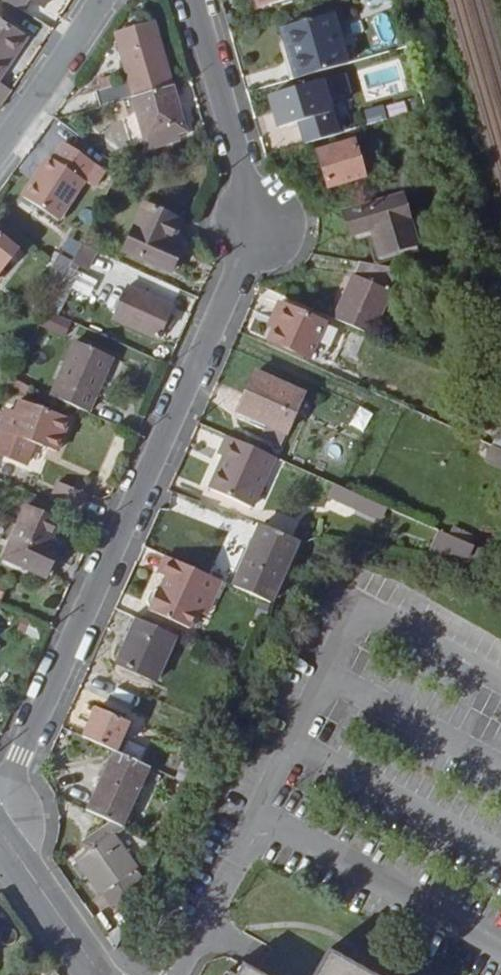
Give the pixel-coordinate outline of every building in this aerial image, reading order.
[(23,10),(30,0),(6,0),(23,10)] [(260,9),(288,0),(257,0),(260,9)] [(284,30),(297,77),(347,62),(334,15),(284,30)] [(27,34),(0,17),(0,74),(27,34)] [(116,32),(135,97),(174,86),(155,21),(116,32)] [(321,79),(272,93),(282,127),(303,121),(309,140),(337,133),(327,99),(350,92),(344,72),(321,79)] [(2,105),(12,89),(0,80),(0,104),(2,105)] [(187,131),(174,86),(134,98),(147,143),(187,131)] [(399,101),(402,112),(420,108),(417,95),(399,101)] [(364,111),(367,124),(387,120),(384,107),(364,111)] [(355,140),(319,150),(330,186),(365,175),(355,140)] [(107,171),(66,144),(55,161),(51,158),(42,171),(47,175),(42,183),(36,179),(24,198),(59,221),(85,182),(96,189),(107,171)] [(47,175),(42,171),(36,179),(42,183),(47,175)] [(404,194),(345,211),(352,235),(374,229),(381,253),(418,241),(404,194)] [(182,221),(146,205),(125,251),(172,273),(184,247),(173,242),(182,221)] [(0,235),(0,273),(19,249),(0,235)] [(98,251),(81,244),(73,261),(65,277),(56,294),(48,310),(58,315),(84,267),(90,270),(98,251)] [(65,277),(73,261),(60,256),(53,268),(57,271),(65,277)] [(403,267),(360,260),(336,316),(374,334),(375,330),(391,337),(408,300),(391,293),(403,267)] [(56,294),(65,277),(57,271),(47,289),(56,294)] [(180,288),(156,277),(151,288),(175,298),(180,288)] [(173,307),(129,287),(115,320),(159,339),(173,307)] [(326,321),(286,304),(273,334),(287,340),(286,345),(311,355),(326,321)] [(72,321),(58,315),(48,310),(40,326),(65,336),(72,321)] [(77,341),(52,396),(90,413),(114,358),(77,341)] [(15,374),(13,378),(29,385),(33,375),(18,368),(15,374)] [(306,392),(257,370),(240,411),(267,423),(261,437),(282,446),(306,392)] [(0,431),(0,454),(27,464),(35,443),(57,452),(70,419),(21,401),(16,414),(8,411),(0,431)] [(276,455),(228,434),(220,453),(224,455),(211,486),(254,505),(276,455)] [(484,440),(478,454),(495,461),(494,463),(500,466),(500,447),(495,445),(484,440)] [(60,481),(51,501),(81,515),(90,494),(60,481)] [(386,504),(335,481),(324,505),(353,517),(354,513),(378,523),(386,504)] [(60,522),(29,507),(5,560),(46,579),(61,546),(52,542),(60,522)] [(299,539),(262,523),(233,585),(270,602),(299,539)] [(475,544),(448,532),(438,553),(468,557),(475,544)] [(223,580),(165,555),(158,572),(169,577),(165,588),(159,586),(158,588),(151,591),(147,599),(150,607),(149,609),(191,628),(206,594),(215,598),(223,580)] [(0,584),(0,600),(6,602),(12,589),(0,584)] [(177,635),(138,617),(119,661),(157,678),(177,635)] [(116,750),(117,750),(130,721),(98,707),(85,736),(116,750)] [(117,750),(116,750),(89,810),(112,820),(123,825),(151,765),(117,750)] [(112,820),(107,824),(86,838),(92,847),(76,858),(113,907),(141,886),(132,872),(138,867),(114,835),(127,826),(123,825),(112,820)] [(331,955),(320,974),(367,974),(331,955)]
